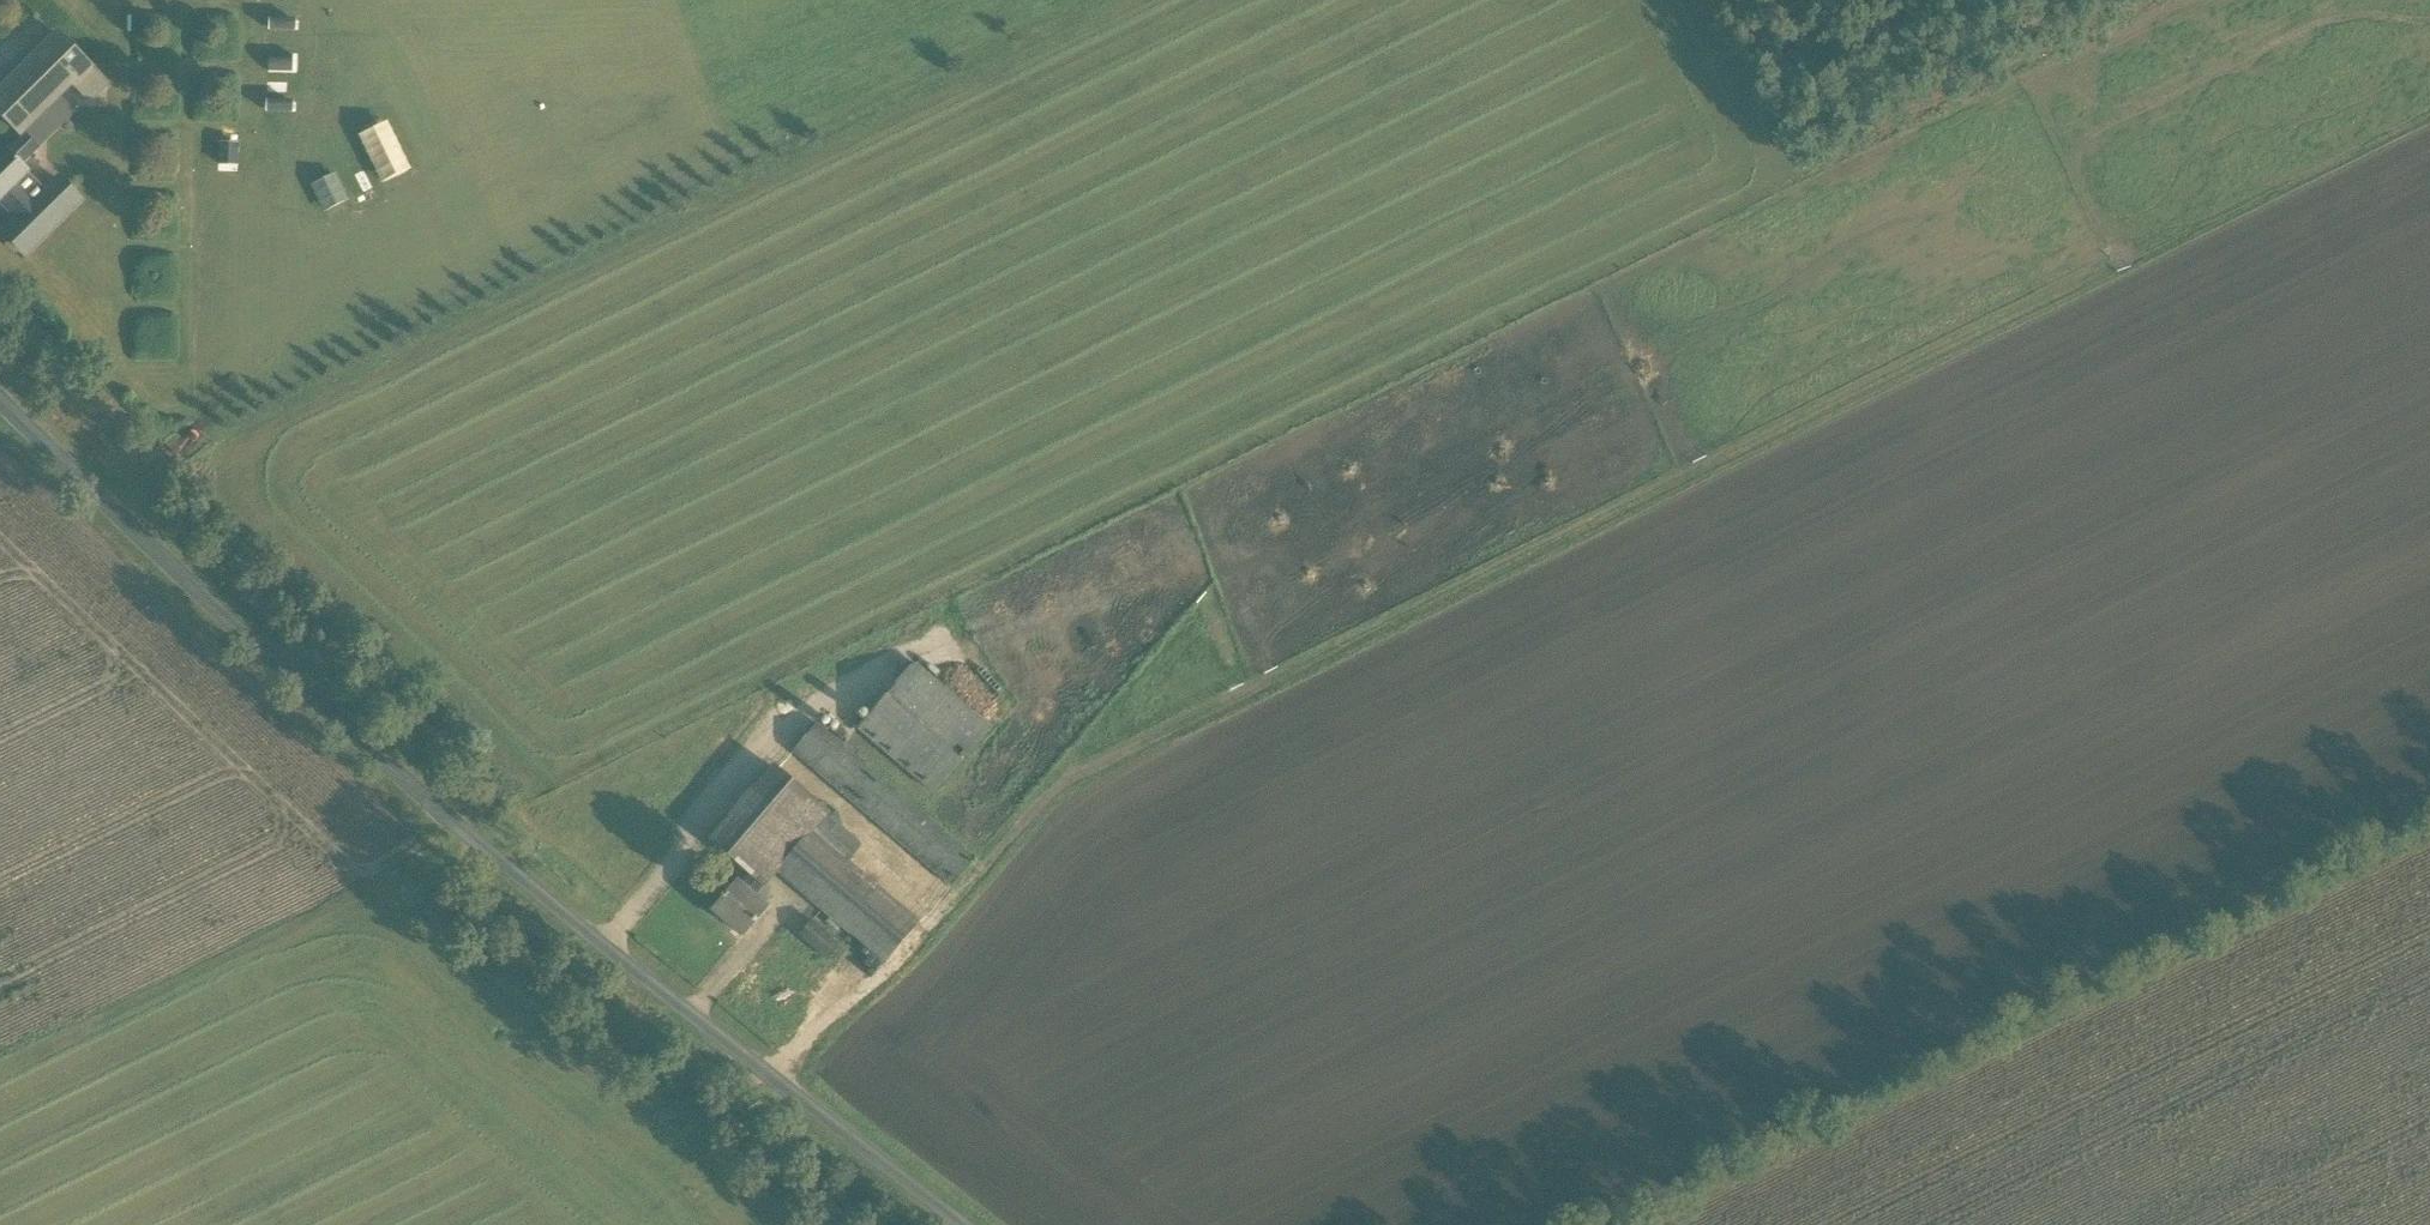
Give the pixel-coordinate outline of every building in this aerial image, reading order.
[(18,134),(19,134),(20,134),(72,83),(89,101),(105,84),(87,66),(88,65),(58,34),(0,91),(0,116),(18,134)] [(4,234),(23,254),(78,200),(59,180),(32,206),(14,188),(28,174),(21,166),(38,150),(24,136),(7,152),(0,158),(0,202),(1,201),(19,219),(4,234)] [(854,729),(931,795),(992,727),(915,661),(854,729)] [(791,753),(950,888),(976,858),(817,722),(791,753)] [(725,823),(710,841),(749,875),(740,886),(736,883),(712,911),(742,937),(766,909),(754,899),(777,871),(886,963),(920,922),(848,860),(862,845),(851,836),(855,832),(840,819),(838,822),(771,764),(723,821),(725,823)] [(812,922),(799,936),(828,961),(841,946),(812,922)]
